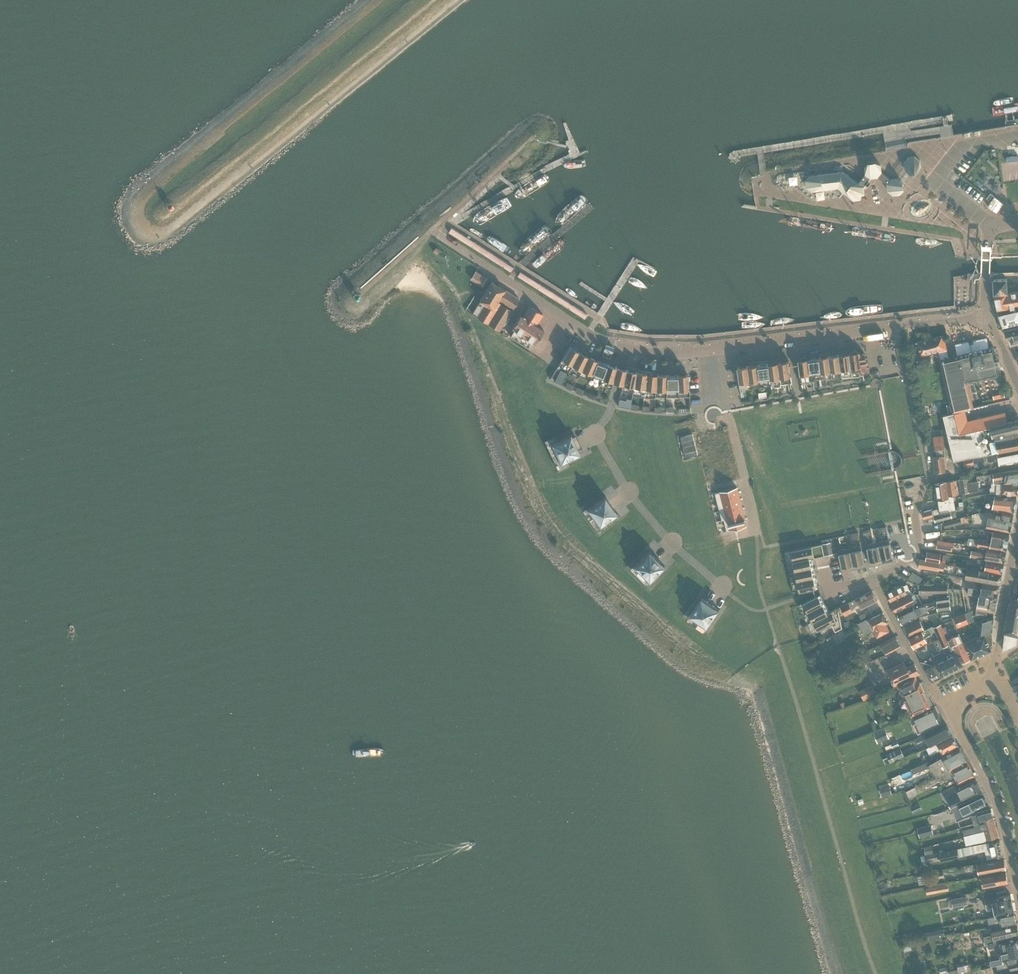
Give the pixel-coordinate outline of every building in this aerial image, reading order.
[(915,156),(908,157),(904,162),(905,169),(910,173),(913,172),(917,172),(921,167),(920,160),(915,156)] [(897,178),(891,179),(881,172),(880,165),(875,161),(869,162),(865,167),(866,174),(871,178),(877,177),(887,184),(888,191),(893,195),(899,194),(903,189),(903,182),(897,178)] [(864,194),(863,187),(858,183),(842,171),(842,165),(835,166),(836,172),(810,175),(805,181),(806,187),(811,191),(838,188),(843,192),(853,200),(860,199),(862,196),(864,194)] [(871,178),(866,174),(858,183),(863,187),(864,186),(865,185),(871,178)] [(1000,200),(995,197),(988,206),(993,210),(1000,200)] [(513,269),(450,229),(448,233),(511,273),(513,269)] [(476,271),(471,279),(481,285),(486,278),(476,271)] [(518,272),(516,276),(585,320),(587,316),(518,272)] [(994,294),(1007,293),(1007,279),(993,279),(994,294)] [(500,303),(497,301),(505,290),(491,281),(479,300),(480,301),(472,313),(478,316),(477,317),(487,324),(500,303)] [(513,308),(519,299),(505,290),(499,299),(513,308)] [(1017,307),(1017,291),(995,295),(994,295),(998,310),(1017,307)] [(499,331),(511,310),(501,304),(488,324),(499,331)] [(514,330),(510,337),(528,348),(532,341),(535,343),(544,331),(535,325),(542,314),(530,306),(522,317),(520,315),(512,328),(514,330)] [(1017,325),(1017,308),(998,312),(1003,329),(1004,329),(1017,325)] [(1004,329),(1008,340),(1009,340),(1011,345),(1012,345),(1017,343),(1017,325),(1004,329)] [(941,359),(948,357),(946,349),(947,349),(943,335),(916,342),(920,355),(939,350),(941,359),(942,359),(941,359)] [(952,404),(947,405),(949,412),(954,411),(954,412),(970,408),(963,378),(987,373),(988,374),(1000,371),(994,347),(989,348),(987,338),(973,341),(973,340),(969,341),(969,342),(956,345),(957,354),(952,355),(953,357),(948,357),(941,359),(942,359),(952,404)] [(609,358),(613,347),(606,344),(602,355),(609,358)] [(570,366),(578,351),(569,346),(561,361),(570,366)] [(570,366),(581,371),(588,356),(578,351),(570,366)] [(849,353),(851,370),(861,369),(861,371),(867,371),(865,354),(860,354),(860,352),(849,353)] [(849,353),(839,354),(841,371),(851,370),(849,353)] [(841,371),(839,354),(829,356),(831,373),(841,371)] [(581,371),(591,376),(597,360),(588,356),(581,371)] [(831,373),(829,356),(819,357),(821,374),(831,373)] [(810,367),(809,358),(806,359),(806,357),(800,357),(800,359),(798,360),(801,384),(805,384),(804,376),(811,375),(810,367)] [(811,375),(821,374),(819,357),(809,358),(811,375)] [(591,376),(601,380),(607,364),(597,360),(591,376)] [(778,362),(780,379),(787,378),(788,386),(792,386),(789,361),(778,362)] [(778,362),(768,363),(770,380),(780,379),(778,362)] [(768,363),(758,365),(760,382),(770,380),(768,363)] [(612,383),(612,382),(617,367),(607,364),(601,380),(612,383)] [(758,365),(748,366),(750,383),(760,382),(758,365)] [(744,384),(750,383),(748,366),(737,367),(740,392),(745,392),(744,384)] [(622,384),(626,369),(621,368),(617,367),(612,382),(618,383),(622,384)] [(626,369),(622,384),(622,386),(633,388),(636,371),(626,369)] [(567,373),(561,370),(554,381),(561,385),(567,373)] [(646,373),(636,371),(633,388),(644,390),(646,373)] [(657,374),(646,373),(644,390),(655,391),(657,374)] [(667,375),(657,374),(655,391),(666,392),(667,375)] [(677,375),(677,392),(689,391),(687,374),(677,375)] [(666,392),(677,392),(677,375),(667,375),(666,392)] [(619,399),(618,406),(630,409),(631,400),(626,399),(626,401),(619,399)] [(943,415),(954,461),(972,457),(1017,449),(1017,420),(1007,423),(1005,418),(1004,418),(1003,417),(998,418),(999,419),(997,420),(996,418),(991,420),(991,421),(989,422),(989,420),(984,421),(984,423),(982,423),(982,422),(977,423),(977,425),(975,425),(975,424),(970,425),(970,426),(968,427),(969,431),(966,432),(964,426),(963,427),(963,425),(964,425),(963,419),(961,419),(961,418),(962,417),(961,412),(960,412),(959,412),(943,415)] [(572,435),(571,433),(550,443),(560,464),(581,454),(580,452),(579,453),(571,436),(572,435)] [(693,434),(681,437),(686,458),(698,455),(693,434)] [(938,456),(933,456),(935,472),(945,471),(943,455),(945,455),(944,448),(943,435),(933,436),(935,449),(935,450),(937,449),(938,456)] [(986,456),(987,462),(998,460),(999,465),(1017,462),(1017,450),(986,456)] [(1017,484),(1017,470),(985,475),(985,477),(989,477),(989,480),(991,480),(991,481),(1017,484)] [(961,493),(970,492),(968,478),(959,479),(961,493)] [(946,482),(950,510),(955,510),(953,495),(957,494),(955,480),(946,482)] [(1017,489),(1017,484),(991,481),(992,483),(991,483),(991,488),(990,488),(990,493),(1017,495),(1017,489)] [(950,512),(950,510),(946,482),(935,483),(938,500),(939,508),(931,510),(922,513),(924,519),(933,516),(934,516),(950,512)] [(738,488),(736,488),(717,493),(715,493),(722,520),(724,520),(727,531),(746,526),(738,488)] [(586,508),(592,518),(610,505),(605,498),(606,497),(605,495),(586,508)] [(1014,512),(1016,497),(995,496),(993,508),(1014,512)] [(610,505),(592,518),(599,527),(618,514),(617,512),(616,513),(610,505)] [(950,512),(934,516),(935,522),(956,517),(955,511),(950,512)] [(989,513),(988,518),(1012,522),(1013,513),(1002,511),(1001,516),(989,513)] [(961,524),(960,518),(944,522),(945,528),(961,524)] [(896,526),(899,538),(904,536),(901,524),(896,526)] [(1006,551),(1009,535),(993,532),(990,546),(988,545),(989,541),(978,539),(978,540),(968,539),(967,545),(1006,551)] [(878,542),(882,563),(894,561),(889,539),(878,542)] [(953,542),(937,540),(936,548),(952,551),(953,542)] [(870,566),(882,563),(878,542),(866,544),(870,566)] [(832,553),(830,543),(823,544),(825,555),(832,553)] [(811,557),(814,557),(814,558),(824,556),(822,544),(791,550),(790,551),(792,561),(811,557)] [(861,545),(849,548),(854,569),(865,567),(861,545)] [(854,569),(849,548),(838,550),(842,572),(854,569)] [(1004,563),(1006,551),(987,548),(986,554),(972,551),(971,557),(1004,563)] [(650,552),(649,550),(632,566),(649,583),(665,566),(663,565),(662,566),(649,553),(650,552)] [(941,554),(927,552),(925,560),(939,562),(941,554)] [(792,561),(794,571),(813,567),(811,557),(792,561)] [(1004,563),(980,559),(980,563),(986,564),(986,565),(985,571),(1002,574),(1004,563)] [(939,563),(919,560),(918,567),(938,571),(938,570),(939,564),(939,563)] [(796,581),(815,577),(813,567),(794,571),(796,581)] [(1000,584),(1002,574),(967,568),(965,578),(1000,584)] [(923,578),(912,571),(909,577),(919,584),(923,578)] [(818,587),(815,577),(796,581),(798,591),(800,591),(818,587)] [(998,594),(1000,584),(983,581),(982,588),(965,585),(964,589),(998,594)] [(891,602),(911,592),(907,584),(903,586),(903,585),(886,593),(891,602),(892,602),(891,602)] [(947,584),(919,584),(919,594),(944,594),(947,594),(947,584)] [(853,612),(851,608),(859,604),(861,609),(877,601),(872,591),(849,602),(848,602),(840,606),(845,616),(853,612)] [(994,612),(998,595),(968,591),(967,594),(977,596),(977,594),(979,595),(976,609),(975,617),(977,617),(978,615),(986,617),(987,611),(994,612)] [(908,595),(892,603),(896,612),(906,608),(907,609),(907,610),(914,606),(922,605),(917,594),(912,594),(911,593),(908,594),(908,595)] [(803,603),(807,612),(825,603),(820,594),(804,602),(803,603)] [(936,596),(937,603),(938,603),(950,602),(948,594),(947,594),(944,594),(939,595),(936,596)] [(688,616),(698,622),(710,604),(703,599),(703,598),(701,596),(688,616)] [(1014,599),(1010,601),(1005,632),(1017,634),(1017,600),(1014,599)] [(950,602),(938,603),(938,611),(951,609),(950,602)] [(825,603),(807,612),(812,621),(829,613),(829,612),(825,603)] [(710,604),(698,622),(707,629),(721,610),(719,608),(718,609),(710,604)] [(907,610),(907,609),(897,614),(901,623),(917,615),(928,610),(926,605),(922,605),(914,606),(907,610)] [(829,613),(812,621),(817,631),(818,630),(831,624),(835,632),(842,628),(838,608),(829,612),(829,613)] [(964,613),(965,614),(954,618),(958,627),(968,623),(973,621),(969,611),(964,613)] [(889,631),(885,624),(888,622),(883,612),(866,621),(867,623),(869,622),(871,627),(869,628),(868,626),(861,630),(864,635),(873,630),(877,637),(889,631)] [(992,633),(994,617),(981,620),(980,636),(992,633)] [(908,637),(924,630),(920,621),(904,628),(908,637)] [(932,657),(935,663),(941,676),(962,665),(952,645),(950,646),(940,624),(934,627),(936,631),(939,638),(933,641),(938,650),(940,649),(941,652),(932,657)] [(857,630),(855,625),(844,631),(846,635),(857,630)] [(936,631),(934,627),(933,626),(929,628),(909,638),(914,648),(927,642),(924,637),(931,633),(936,631)] [(950,635),(946,626),(942,628),(946,637),(950,635)] [(845,639),(841,631),(832,636),(836,644),(845,639)] [(974,637),(972,639),(970,634),(966,636),(964,637),(965,641),(964,642),(971,659),(991,651),(989,647),(992,645),(993,642),(992,633),(980,636),(974,637)] [(887,653),(901,646),(895,636),(876,646),(877,648),(875,649),(876,651),(883,647),(887,653)] [(961,663),(969,659),(962,641),(957,643),(956,640),(952,642),(953,645),(961,663)] [(930,681),(941,676),(935,663),(930,666),(927,659),(921,662),(924,669),(927,673),(930,681)] [(886,670),(894,686),(919,674),(914,664),(906,668),(903,662),(886,670)] [(912,716),(932,707),(920,682),(918,683),(915,676),(897,685),(912,716)] [(866,691),(869,697),(877,694),(874,687),(866,691)] [(888,702),(881,705),(886,714),(892,711),(888,702)] [(918,733),(940,723),(939,721),(938,721),(936,717),(939,716),(935,706),(913,716),(916,715),(919,722),(914,724),(918,733)] [(934,745),(952,735),(947,725),(934,731),(933,729),(924,733),(926,736),(930,734),(934,742),(932,743),(934,745)] [(885,729),(874,733),(878,743),(889,739),(885,729)] [(942,754),(958,746),(952,736),(927,748),(930,754),(939,750),(942,754)] [(948,769),(948,770),(967,760),(959,747),(941,757),(930,763),(936,775),(943,771),(943,772),(948,769)] [(904,756),(901,750),(892,755),(895,761),(904,756)] [(918,759),(927,756),(925,750),(916,754),(918,759)] [(948,770),(941,773),(945,780),(951,777),(950,775),(953,774),(958,783),(964,780),(964,781),(974,775),(967,761),(967,760),(948,770)] [(929,768),(928,766),(931,765),(930,763),(929,761),(927,762),(920,765),(912,769),(914,774),(929,768)] [(966,801),(983,793),(975,777),(961,784),(965,792),(963,794),(962,793),(951,799),(955,806),(966,800),(966,801)] [(918,792),(915,786),(906,791),(909,797),(918,792)] [(973,811),(988,804),(983,793),(968,800),(969,804),(955,810),(956,813),(954,813),(955,816),(957,815),(958,817),(973,811)] [(922,809),(919,803),(911,807),(914,813),(922,809)] [(974,824),(993,818),(990,809),(976,813),(976,815),(972,816),(974,824)] [(957,828),(967,825),(965,818),(955,821),(957,828)] [(963,830),(964,836),(996,827),(993,818),(974,824),(975,827),(963,830)] [(996,827),(964,836),(966,843),(974,841),(973,838),(982,835),(984,841),(999,837),(996,827)] [(983,843),(938,853),(940,861),(959,857),(975,853),(985,850),(987,859),(1003,856),(1000,840),(983,843)] [(925,854),(933,853),(932,845),(924,847),(925,854)] [(925,855),(921,856),(922,862),(926,861),(937,859),(936,853),(925,855)] [(1004,859),(985,863),(985,862),(971,865),(972,869),(978,868),(979,874),(987,872),(1005,869),(1004,859)] [(944,877),(943,871),(931,873),(932,879),(944,877)] [(1006,871),(989,874),(980,876),(983,887),(1008,883),(1006,871)] [(945,885),(926,888),(927,894),(946,891),(945,885)] [(993,908),(995,915),(1014,911),(1010,894),(985,899),(987,910),(993,908)] [(1014,912),(988,918),(989,927),(991,927),(991,929),(1001,926),(1016,923),(1014,912)] [(984,936),(986,945),(996,943),(995,940),(1017,935),(1017,932),(1016,924),(999,928),(991,929),(992,934),(984,936)] [(944,935),(943,929),(933,931),(934,937),(944,935)] [(1002,940),(1005,951),(1017,948),(1017,937),(1002,940)] [(990,961),(991,966),(1017,960),(1017,948),(1005,951),(1001,952),(1003,959),(990,961)] [(982,969),(983,973),(995,973),(995,972),(1010,969),(1011,971),(1017,969),(1017,961),(997,965),(992,967),(982,969)] [(970,971),(968,962),(957,964),(959,973),(970,971)]
